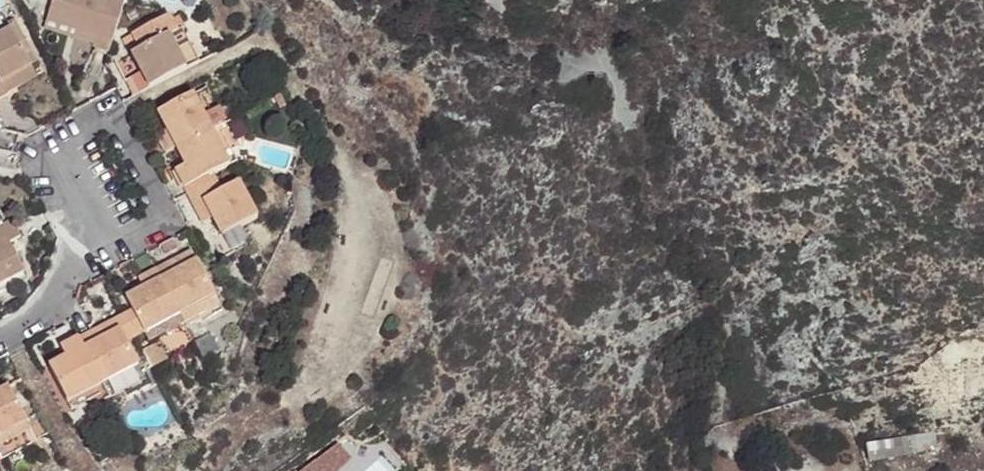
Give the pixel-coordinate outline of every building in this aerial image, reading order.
[(89,53),(105,4),(92,0),(34,0),(26,23),(76,39),(75,45),(73,48),(89,53)] [(130,88),(180,61),(160,26),(163,24),(157,13),(151,16),(149,12),(111,33),(120,48),(111,53),(122,73),(130,88)] [(24,29),(75,45),(76,39),(26,23),(24,29)] [(12,65),(18,62),(0,27),(0,42),(12,65)] [(12,65),(0,42),(0,71),(12,65)] [(18,76),(12,65),(0,71),(0,85),(18,76)] [(113,78),(121,92),(130,88),(122,73),(113,78)] [(146,137),(152,149),(162,144),(197,126),(178,91),(144,109),(156,132),(146,137)] [(165,173),(171,186),(200,171),(216,162),(197,126),(162,144),(175,167),(165,173)] [(171,186),(174,190),(202,175),(200,171),(171,186)] [(202,175),(174,190),(181,204),(210,189),(202,175)] [(210,189),(181,204),(188,217),(198,212),(210,234),(245,215),(226,180),(210,189)] [(155,239),(143,245),(148,255),(160,248),(155,239)] [(174,251),(152,263),(157,273),(179,261),(174,251)] [(152,263),(139,269),(163,314),(198,296),(179,261),(157,273),(152,263)] [(110,298),(116,311),(128,332),(163,314),(139,269),(126,276),(131,286),(110,298)] [(198,296),(163,314),(169,325),(204,307),(198,296)] [(116,311),(108,316),(120,337),(128,332),(116,311)] [(108,316),(99,321),(110,342),(120,337),(108,316)] [(99,321),(63,339),(87,384),(123,365),(110,342),(99,321)] [(194,336),(180,343),(190,363),(204,354),(194,336)] [(87,384),(63,339),(51,346),(56,356),(34,367),(53,402),(87,384)] [(136,342),(125,347),(137,369),(148,364),(136,342)] [(123,365),(87,384),(96,400),(131,381),(123,365)] [(5,422),(10,419),(0,400),(0,424),(5,422)] [(11,434),(5,422),(0,424),(0,440),(11,434)] [(866,443),(869,463),(926,451),(925,447),(952,443),(949,429),(866,443)] [(11,434),(0,440),(0,448),(14,440),(11,434)] [(315,465),(320,470),(343,470),(350,465),(339,449),(315,465)]
